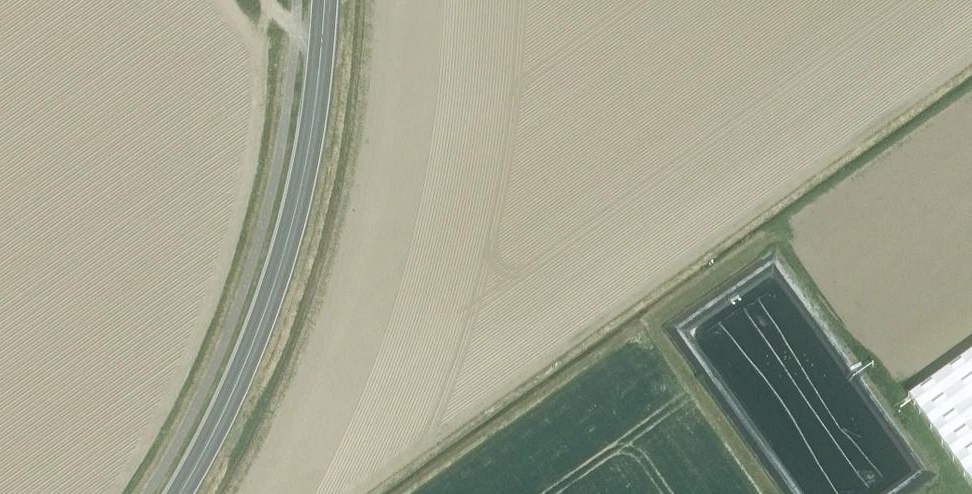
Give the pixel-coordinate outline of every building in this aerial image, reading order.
[(908,397),(971,486),(971,351),(908,397)]
